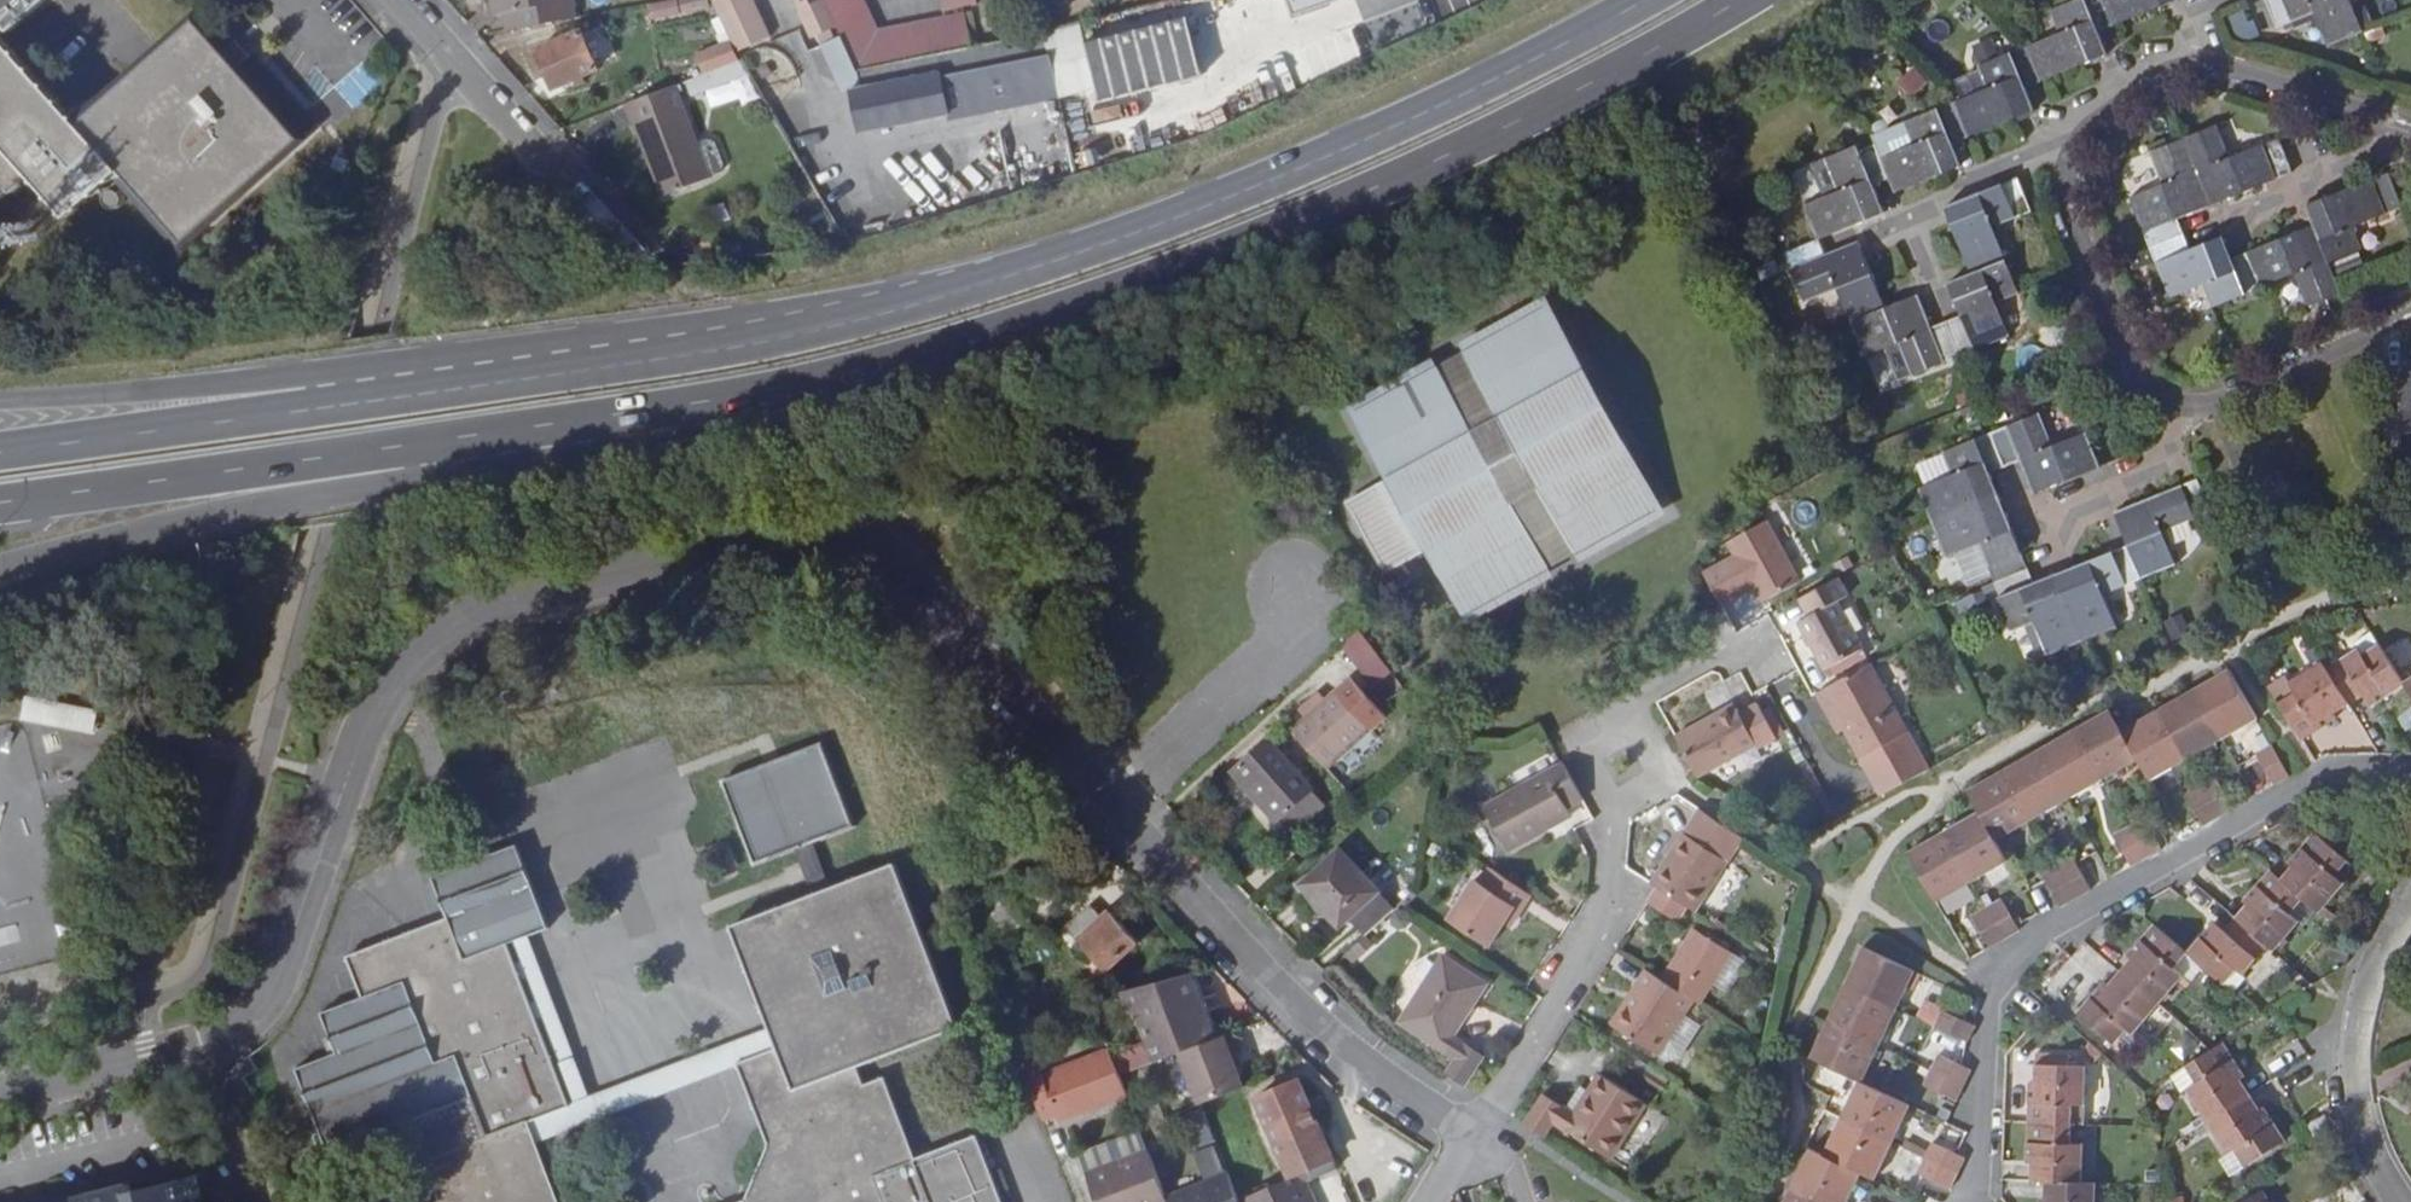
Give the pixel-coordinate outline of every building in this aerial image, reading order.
[(42,0),(0,0),(0,37),(42,0)] [(495,1),(497,13),(506,12),(509,30),(579,17),(576,0),(495,0),(495,1)] [(703,9),(701,0),(675,0),(644,6),(647,20),(703,9)] [(718,8),(738,51),(771,36),(755,0),(714,0),(718,8)] [(814,46),(820,43),(837,33),(829,17),(822,1),(821,0),(792,0),(814,46)] [(822,1),(829,17),(837,33),(854,70),(856,70),(900,63),(918,60),(935,57),(954,53),(975,49),(963,16),(947,18),(928,22),(911,26),(893,29),(875,32),(869,19),(861,3),(860,0),(821,0),(822,1)] [(948,11),(981,4),(980,0),(945,0),(948,11)] [(1292,18),(1343,0),(1286,0),(1292,18)] [(2050,10),(2061,33),(1978,67),(1986,88),(1905,121),(1912,141),(1879,155),(1875,145),(1859,152),(1856,145),(1824,159),(1838,192),(1805,204),(1819,239),(1884,213),(1874,189),(1890,182),(1894,192),(1960,167),(1951,142),(1968,135),(2034,110),(2024,87),(2107,54),(2098,31),(2176,0),(2075,0),(2050,10)] [(2278,28),(2316,13),(2332,46),(2364,33),(2349,0),(2267,0),(2278,28)] [(497,13),(495,1),(486,2),(488,15),(497,13)] [(741,59),(738,51),(718,8),(688,22),(707,72),(741,59)] [(1100,44),(1094,21),(1082,24),(1086,46),(1100,44)] [(76,125),(115,174),(178,245),(297,142),(192,24),(126,81),(76,125)] [(856,70),(854,70),(846,72),(856,128),(934,116),(947,115),(945,119),(1094,92),(1098,105),(1203,87),(1192,27),(1100,44),(1086,46),(1082,24),(1066,28),(994,45),(975,49),(954,53),(935,57),(918,60),(900,63),(856,70)] [(590,35),(602,68),(614,65),(618,57),(610,33),(602,30),(590,35)] [(604,72),(602,68),(590,35),(589,31),(541,47),(556,89),(604,72)] [(854,70),(837,33),(820,43),(836,76),(846,72),(854,70)] [(87,198),(115,174),(76,125),(44,89),(0,38),(0,198),(2,200),(27,178),(63,220),(87,198)] [(1929,81),(1937,72),(1906,46),(1898,55),(1929,81)] [(695,93),(749,73),(741,59),(707,72),(690,79),(695,93)] [(1895,79),(1906,98),(1925,88),(1914,68),(1895,79)] [(678,83),(633,101),(642,124),(639,125),(667,196),(714,178),(678,83)] [(933,127),(937,145),(946,143),(942,125),(933,127)] [(2340,292),(2338,287),(2329,263),(2362,249),(2352,227),(2403,207),(2388,171),(2306,205),(2314,225),(2232,258),(2226,245),(2193,259),(2183,234),(2176,217),(2210,203),(2292,170),(2279,138),(2231,158),(2216,125),(2150,152),(2163,185),(2130,199),(2170,298),(2203,284),(2212,307),(2247,293),(2295,273),(2307,306),(2340,292)] [(1825,254),(1819,239),(1785,253),(1804,302),(1838,288),(1866,356),(1898,343),(1911,376),(2009,335),(1997,304),(2019,294),(2005,259),(1991,226),(2032,210),(2031,208),(2018,177),(1944,207),(1971,273),(1950,281),(1964,316),(1946,323),(1931,328),(1917,295),(1883,309),(1857,241),(1825,254)] [(113,207),(116,207),(120,206),(125,202),(125,197),(124,192),(122,188),(117,187),(112,187),(108,189),(106,193),(105,199),(107,203),(110,205),(113,207)] [(1657,503),(1550,303),(1356,407),(1393,473),(1352,495),(1388,563),(1430,542),(1464,607),(1657,503)] [(2402,450),(2402,433),(2410,433),(2410,370),(2401,370),(2400,413),(2383,413),(2382,449),(2402,450)] [(2212,513),(2198,479),(2114,512),(2127,545),(2055,573),(2039,579),(2033,565),(2003,492),(1995,472),(2005,468),(2020,462),(2034,495),(2100,467),(2086,433),(2053,446),(2040,414),(1942,453),(1950,475),(1918,489),(1946,557),(1986,541),(2006,593),(1998,596),(2012,631),(2034,622),(2048,656),(2117,629),(2103,594),(2176,566),(2163,532),(2212,513)] [(1800,581),(1765,520),(1726,542),(1733,555),(1754,592),(1760,603),(1800,581)] [(1719,563),(1739,599),(1754,592),(1733,555),(1719,563)] [(1702,571),(1722,608),(1739,599),(1719,563),(1702,571)] [(1807,593),(1798,598),(1806,610),(1795,617),(1823,665),(1859,644),(1833,597),(1845,590),(1837,577),(1807,593)] [(2360,648),(2327,669),(2344,697),(2347,703),(2349,705),(2365,695),(2373,706),(2406,686),(2406,685),(2383,649),(2366,659),(2364,656),(2360,648)] [(2295,692),(2279,702),(2302,740),(2336,719),(2332,712),(2329,707),(2344,697),(2327,669),(2322,662),(2289,683),(2295,692)] [(1865,666),(1811,695),(1822,714),(1829,709),(1842,732),(1858,760),(1905,736),(1865,666)] [(2194,690),(2221,739),(2258,719),(2230,670),(2194,690)] [(2158,711),(2186,759),(2221,739),(2194,690),(2158,711)] [(1314,715),(1293,733),(1327,771),(1373,731),(1338,692),(1327,703),(1321,695),(1307,708),(1314,715)] [(1733,703),(1697,722),(1701,730),(1736,710),(1733,703)] [(1697,722),(1674,735),(1695,775),(1755,743),(1758,748),(1775,739),(1757,705),(1739,714),(1736,710),(1701,730),(1697,722)] [(1829,709),(1822,714),(1834,736),(1842,732),(1829,709)] [(2074,730),(2103,780),(2139,759),(2122,731),(2110,710),(2074,730)] [(2139,759),(2150,780),(2186,759),(2158,711),(2122,731),(2139,759)] [(2074,730),(2039,750),(2067,800),(2103,780),(2074,730)] [(722,782),(754,865),(854,827),(822,743),(722,782)] [(1310,787),(1273,745),(1238,776),(1277,822),(1280,819),(1292,834),(1320,810),(1305,793),(1310,787)] [(2258,754),(2275,786),(2291,777),(2273,745),(2258,754)] [(2039,750),(2003,771),(2031,820),(2067,800),(2039,750)] [(1566,809),(1582,800),(1562,763),(1490,802),(1515,849),(1545,833),(1541,827),(1569,813),(1566,809)] [(1968,791),(1979,811),(1995,840),(2031,820),(2003,771),(1968,791)] [(1995,840),(1979,811),(1942,832),(1971,882),(2007,861),(1995,840)] [(1573,819),(1569,813),(1541,827),(1545,833),(1573,819)] [(2129,827),(2147,858),(2162,850),(2145,818),(2129,827)] [(2114,835),(2132,866),(2147,858),(2129,827),(2114,835)] [(1694,910),(1727,859),(1684,832),(1651,883),(1656,886),(1689,907),(1694,910)] [(1971,882),(1942,832),(1907,852),(1935,902),(1971,882)] [(2318,911),(2320,912),(2345,884),(2335,875),(2348,860),(2316,833),(2289,862),(2296,868),(2299,871),(2287,884),(2305,899),(2318,911)] [(812,895),(831,888),(814,843),(794,850),(812,895)] [(530,937),(550,930),(518,844),(434,877),(449,917),(347,955),(364,998),(323,1014),(337,1053),(297,1067),(329,1154),(412,1122),(441,1201),(560,1201),(537,1142),(529,1122),(570,1107),(509,944),(530,937)] [(1366,936),(1394,911),(1338,850),(1300,885),(1338,927),(1349,917),(1366,936)] [(2058,867),(2076,898),(2090,890),(2073,859),(2058,867)] [(976,1136),(915,1159),(885,1078),(864,1085),(857,1068),(959,1029),(896,863),(831,888),(812,895),(730,926),(770,1031),(778,1050),(738,1065),(768,1143),(745,1197),(746,1200),(742,1201),(1002,1201),(976,1136)] [(2043,876),(2060,907),(2076,898),(2058,867),(2043,876)] [(1523,909),(1531,896),(1490,869),(1481,883),(1474,878),(1448,920),(1489,945),(1506,918),(1516,904),(1523,909)] [(2269,945),(2288,962),(2294,954),(2281,943),(2300,922),(2292,914),(2305,899),(2287,884),(2284,882),(2271,870),(2244,900),(2251,906),(2254,909),(2242,923),(2269,945)] [(1689,907),(1656,886),(1647,901),(1680,921),(1689,907)] [(2292,914),(2300,922),(2305,926),(2318,911),(2305,899),(2292,914)] [(2001,900),(1986,908),(2004,939),(2019,930),(2001,900)] [(1513,924),(1523,909),(1516,904),(1506,918),(1513,924)] [(1091,906),(1066,926),(1105,971),(1139,942),(1113,912),(1103,920),(1091,906)] [(1970,917),(1988,948),(2004,939),(1986,908),(1970,917)] [(2241,974),(2269,945),(2242,923),(2239,920),(2235,916),(2223,931),(2212,923),(2186,953),(2221,982),(2233,968),(2235,970),(2241,974)] [(2186,953),(2153,924),(2128,956),(2135,962),(2138,965),(2127,978),(2158,1004),(2182,975),(2173,967),(2186,953)] [(1692,1000),(1701,1006),(1733,954),(1695,929),(1662,980),(1692,1000)] [(591,1098),(530,937),(509,944),(570,1107),(529,1122),(537,1142),(738,1065),(778,1050),(770,1031),(591,1098)] [(1362,939),(1348,952),(1355,960),(1370,949),(1362,939)] [(1863,946),(1845,984),(1895,1008),(1913,970),(1863,946)] [(1455,1058),(1445,1073),(1463,1086),(1483,1055),(1452,1037),(1486,982),(1441,955),(1398,1022),(1455,1058)] [(1657,1055),(1692,1000),(1662,980),(1646,969),(1635,986),(1641,989),(1616,1030),(1657,1055)] [(1184,1052),(1218,1039),(1208,1014),(1201,1017),(1193,999),(1201,996),(1191,971),(1136,987),(1163,1060),(1184,1052)] [(2115,991),(2112,989),(2104,982),(2078,1013),(2111,1042),(2122,1028),(2131,1036),(2158,1004),(2127,978),(2115,991)] [(1895,1008),(1845,984),(1828,1020),(1878,1044),(1895,1008)] [(1641,989),(1635,986),(1610,1026),(1616,1030),(1641,989)] [(1208,1014),(1201,996),(1193,999),(1201,1017),(1208,1014)] [(1942,1011),(1934,1026),(1967,1042),(1974,1026),(1942,1011)] [(1878,1044),(1828,1020),(1810,1059),(1857,1082),(1860,1083),(1878,1044)] [(1205,1105),(1249,1088),(1240,1067),(1236,1057),(1242,1053),(1246,1052),(1239,1031),(1218,1039),(1184,1052),(1205,1105)] [(2208,1123),(2243,1100),(2234,1085),(2246,1078),(2223,1042),(2211,1050),(2185,1067),(2196,1085),(2187,1090),(2208,1123)] [(1020,1062),(1047,1132),(1132,1098),(1123,1076),(1114,1053),(1043,1080),(1034,1056),(1020,1062)] [(1236,1057),(1240,1067),(1247,1064),(1242,1053),(1236,1057)] [(2044,1053),(2043,1064),(2072,1066),(2072,1055),(2044,1053)] [(1937,1055),(1930,1069),(1963,1085),(1970,1070),(1937,1055)] [(2030,1082),(2028,1122),(2073,1124),(2074,1105),(2085,1105),(2086,1066),(2072,1066),(2043,1064),(2043,1083),(2039,1083),(2030,1082)] [(2185,1067),(2169,1076),(2179,1094),(2187,1090),(2196,1085),(2185,1067)] [(1963,1085),(1930,1069),(1923,1085),(1956,1100),(1963,1085)] [(1524,1125),(1542,1136),(1550,1121),(1608,1160),(1645,1102),(1644,1101),(1596,1071),(1585,1089),(1591,1093),(1573,1121),(1559,1111),(1562,1106),(1544,1093),(1524,1125)] [(1306,1183),(1338,1168),(1299,1079),(1256,1098),(1293,1178),(1243,1199),(1245,1201),(1314,1201),(1306,1183)] [(1860,1083),(1857,1082),(1840,1117),(1891,1142),(1909,1106),(1860,1083)] [(1591,1093),(1585,1089),(1577,1083),(1562,1106),(1559,1111),(1573,1121),(1591,1093)] [(2252,1115),(2243,1100),(2208,1123),(2229,1156),(2241,1150),(2250,1165),(2286,1142),(2265,1107),(2252,1115)] [(2306,1128),(2314,1140),(2334,1127),(2326,1116),(2306,1128)] [(1891,1142),(1840,1117),(1822,1155),(1860,1174),(1873,1180),(1891,1142)] [(2073,1124),(2028,1122),(2026,1163),(2039,1163),(2038,1181),(2050,1181),(2053,1181),(2082,1183),(2084,1144),(2072,1144),(2073,1124)] [(1208,1124),(1185,1129),(1189,1148),(1212,1144),(1208,1124)] [(1932,1143),(1924,1158),(1955,1173),(1963,1158),(1932,1143)] [(1822,1155),(1809,1149),(1791,1185),(1826,1201),(1846,1201),(1860,1174),(1822,1155)] [(1098,1201),(1172,1201),(1170,1197),(1152,1150),(1088,1175),(1098,1201)] [(1955,1173),(1924,1158),(1917,1173),(1948,1189),(1955,1173)] [(1243,1199),(1232,1173),(1170,1197),(1172,1201),(1245,1201),(1243,1199)] [(191,1177),(132,1193),(130,1186),(68,1201),(197,1201),(191,1177)] [(2048,1201),(2039,1201),(2095,1201),(2096,1183),(2082,1183),(2053,1181),(2052,1201),(2048,1201)] [(1791,1185),(1783,1201),(1826,1201),(1791,1185)] [(2257,1195),(2262,1201),(2270,1201),(2263,1191),(2257,1195)]
